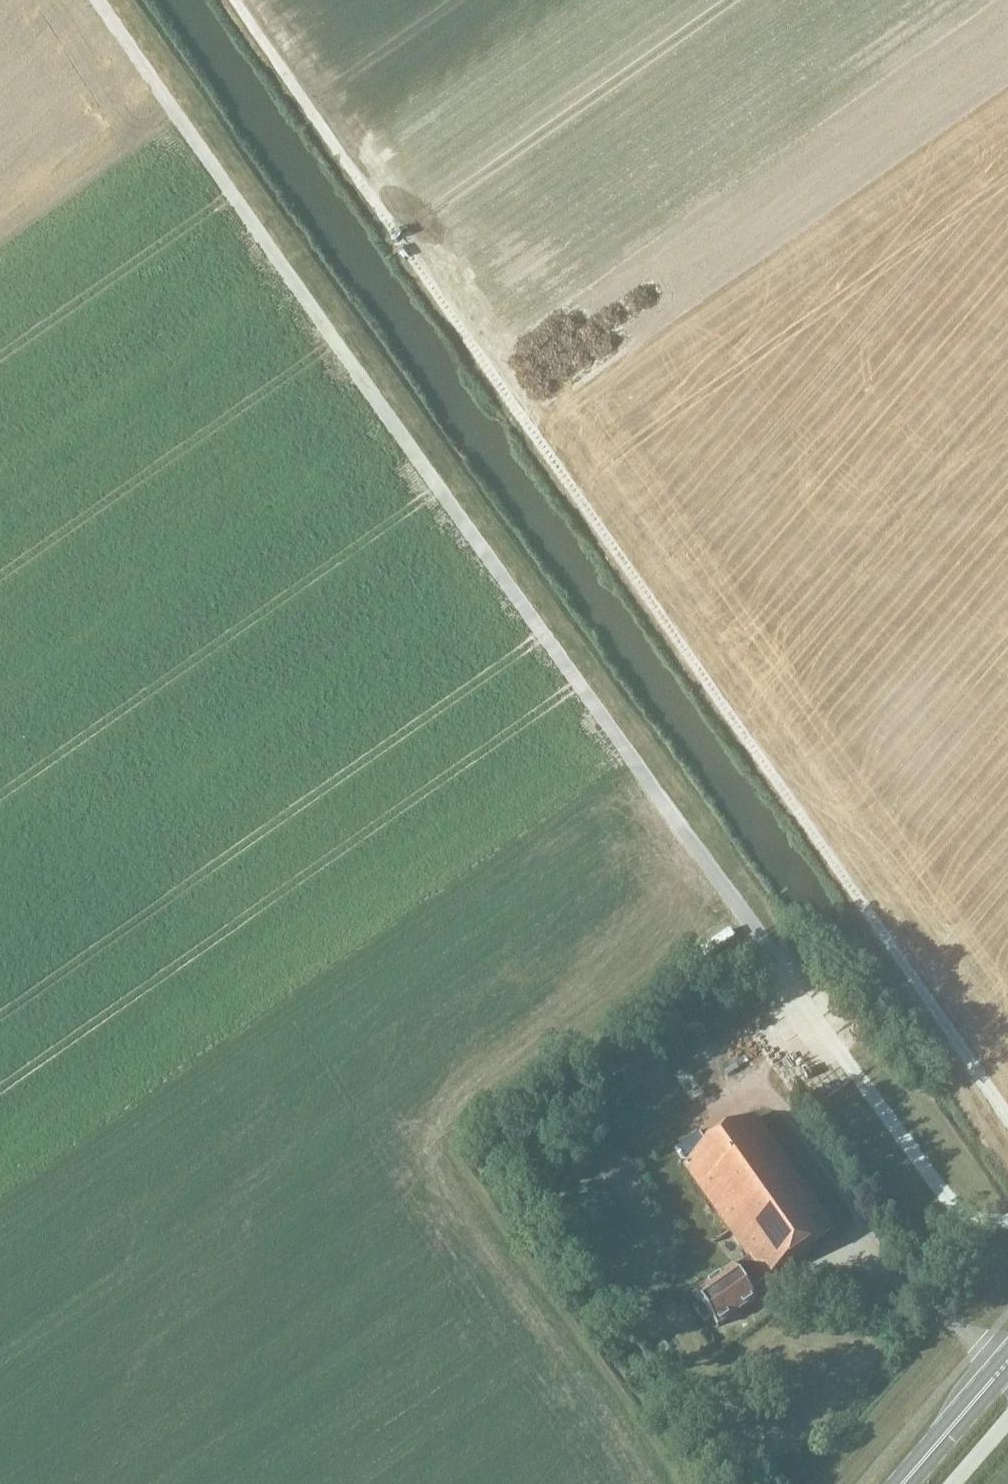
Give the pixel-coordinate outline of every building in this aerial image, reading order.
[(753,1292),(838,1231),(758,1116),(684,1168),(755,1268),(742,1278),(742,1277),(703,1305),(719,1328),(759,1300),(753,1292)]
